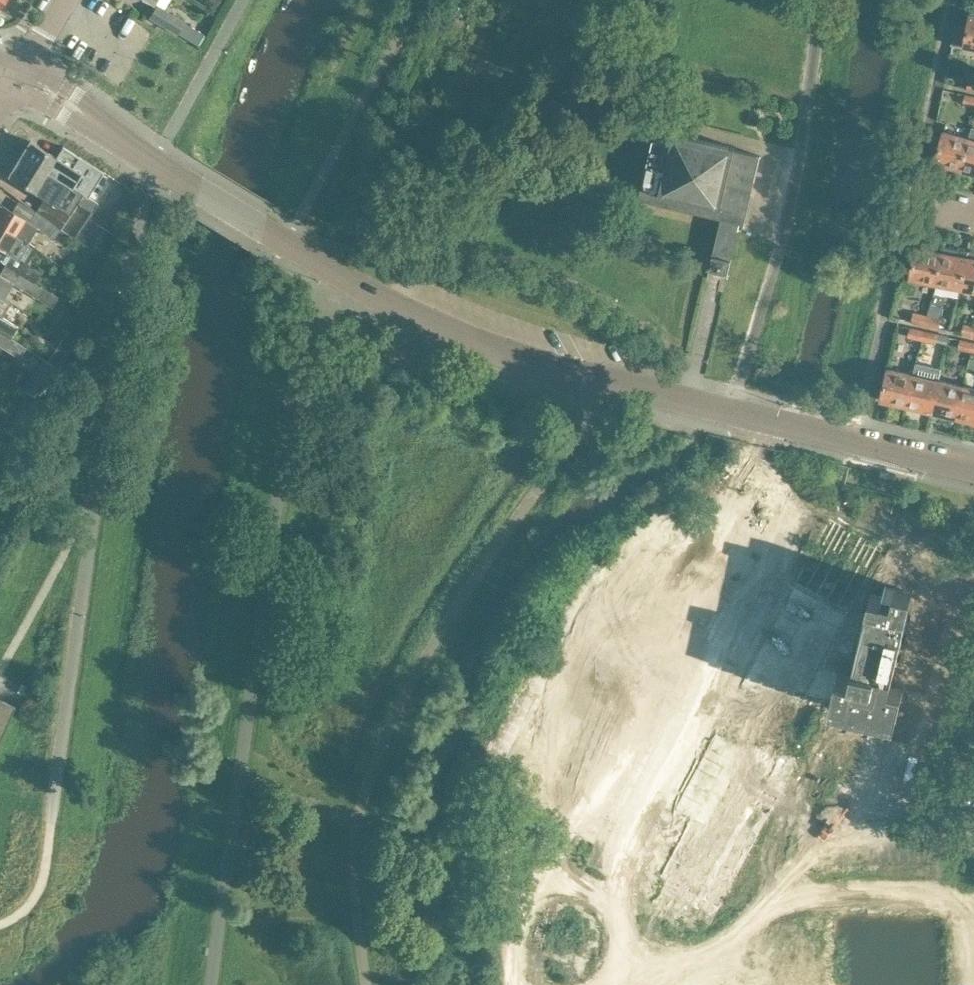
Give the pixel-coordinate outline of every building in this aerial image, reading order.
[(158,4),(151,16),(177,32),(198,44),(204,33),(184,21),(185,20),(158,4)] [(972,13),(969,26),(956,24),(953,44),(965,47),(966,45),(973,46),(973,14),(972,13)] [(966,94),(963,103),(973,105),(973,96),(966,94)] [(973,126),(970,136),(969,136),(961,171),(973,174),(973,126)] [(961,171),(969,136),(944,129),(935,164),(961,171)] [(639,197),(722,216),(713,254),(712,253),(709,268),(728,272),(731,258),(736,234),(738,229),(740,219),(745,220),(755,179),(761,154),(735,147),(735,146),(674,131),(673,134),(655,130),(639,197)] [(30,141),(22,154),(62,181),(87,196),(102,172),(79,157),(64,148),(58,158),(30,141)] [(62,181),(22,154),(9,175),(44,197),(36,209),(57,224),(61,227),(78,200),(93,210),(98,203),(62,181)] [(57,224),(36,209),(29,221),(0,203),(0,224),(27,241),(36,225),(50,235),(57,224)] [(112,263),(119,237),(88,218),(75,237),(105,258),(112,263)] [(6,263),(6,262),(35,280),(41,270),(28,262),(37,247),(27,241),(0,224),(0,260),(6,263)] [(962,288),(968,250),(943,246),(942,252),(937,284),(962,288)] [(937,284),(942,252),(917,247),(910,279),(937,284)] [(968,250),(962,288),(973,290),(973,251),(968,250)] [(35,280),(6,262),(6,263),(0,273),(0,294),(4,296),(13,282),(52,306),(59,295),(35,281),(35,280)] [(926,324),(929,314),(914,311),(912,321),(926,324)] [(12,336),(18,325),(0,314),(0,329),(12,336)] [(929,314),(926,324),(939,327),(942,317),(929,314)] [(964,322),(962,333),(973,336),(973,325),(964,322)] [(922,339),(925,329),(911,326),(908,336),(922,339)] [(20,357),(21,354),(26,346),(11,336),(12,336),(0,329),(0,345),(20,357)] [(936,343),(938,333),(938,332),(925,329),(922,339),(936,343)] [(65,333),(48,360),(58,367),(74,338),(65,333)] [(973,344),(973,340),(961,337),(958,348),(972,351),(973,344)] [(48,360),(26,346),(21,354),(41,367),(31,382),(46,391),(59,367),(58,367),(48,360)] [(907,406),(914,376),(889,370),(882,400),(907,406)] [(932,411),(939,381),(914,376),(907,406),(932,411)] [(956,417),(963,387),(939,381),(932,411),(956,417)] [(963,387),(956,417),(973,421),(973,390),(963,387)] [(17,419),(15,423),(25,430),(26,430),(28,425),(32,418),(31,418),(21,412),(17,419)] [(8,421),(3,430),(9,434),(14,425),(8,421)] [(0,699),(0,738),(15,706),(0,699)]
